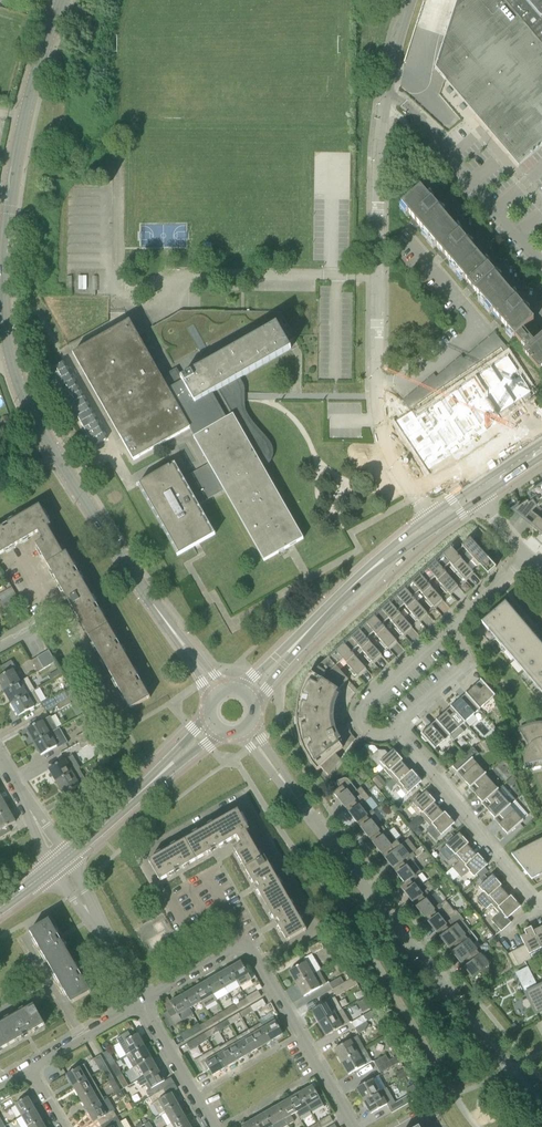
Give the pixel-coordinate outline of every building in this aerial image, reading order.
[(425,34),(426,40),(427,43),(428,46),(429,50),(430,53),(432,57),(433,60),(434,63),(436,66),(438,69),(441,73),(443,76),(446,80),(496,139),(519,165),(541,146),(541,0),(465,0),(425,34)] [(530,323),(533,320),(506,287),(478,255),(449,222),(420,188),(402,205),(430,238),(458,271),(487,304),(516,336),(526,348),(523,351),(539,369),(541,367),(541,335),(530,323)] [(264,561),(294,544),(304,539),(274,487),(262,464),(266,461),(268,460),(269,458),(270,455),(270,453),(270,450),(269,448),(269,446),(267,444),(264,439),(253,428),(247,419),(244,415),(243,411),(242,406),(242,401),(242,391),(242,389),(241,387),(240,385),(237,380),(291,349),(277,325),(195,372),(188,359),(160,375),(130,321),(73,353),(134,460),(190,429),(194,437),(209,464),(184,479),(175,463),(137,485),(177,555),(212,535),(197,507),(225,491),(235,510),(264,561)] [(510,351),(494,332),(464,358),(462,355),(436,377),(434,374),(403,401),(410,409),(418,404),(418,405),(501,349),(505,355),(506,354),(510,351)] [(441,453),(531,391),(508,356),(417,417),(412,411),(397,421),(425,463),(429,470),(445,459),(441,453)] [(95,446),(107,440),(63,363),(51,370),(95,446)] [(537,505),(539,504),(537,503),(541,500),(541,487),(530,496),(529,495),(529,496),(537,505)] [(529,523),(541,510),(537,505),(529,496),(515,510),(529,523)] [(75,612),(94,644),(112,676),(131,708),(151,697),(141,681),(139,683),(136,678),(139,677),(132,665),(121,645),(118,647),(115,642),(118,641),(113,633),(100,609),(97,610),(94,606),(97,604),(95,601),(86,584),(79,573),(76,574),(74,570),(76,568),(67,552),(64,554),(48,527),(51,525),(40,505),(23,515),(8,524),(10,526),(5,529),(3,526),(0,528),(0,555),(34,535),(39,532),(44,540),(36,544),(47,563),(75,612)] [(541,533),(541,510),(529,523),(541,533)] [(496,567),(489,558),(471,538),(462,546),(463,546),(460,549),(469,564),(473,561),(477,566),(479,564),(488,575),(496,567)] [(465,580),(473,572),(467,565),(469,564),(460,549),(456,553),(451,547),(451,548),(451,549),(450,550),(449,550),(441,557),(449,565),(451,564),(458,572),(456,574),(462,580),(464,578),(465,580)] [(450,593),(458,586),(444,570),(449,565),(441,557),(436,561),(435,562),(436,562),(434,564),(434,563),(424,572),(432,581),(435,577),(443,586),(441,587),(447,593),(448,592),(450,593)] [(435,607),(443,600),(428,584),(432,581),(424,572),(421,575),(420,575),(421,576),(419,578),(418,577),(409,586),(416,595),(420,591),(428,599),(426,601),(431,607),(433,606),(435,607)] [(419,621),(428,613),(413,597),(416,595),(409,586),(405,589),(405,590),(404,591),(403,591),(392,601),(400,610),(405,605),(412,613),(410,615),(416,621),(418,619),(419,621)] [(1,603),(16,594),(12,587),(0,594),(0,601),(1,603)] [(1,603),(5,609),(20,600),(16,594),(1,603)] [(404,635),(412,627),(398,611),(400,610),(392,601),(390,603),(389,603),(390,604),(388,605),(377,615),(384,623),(389,619),(397,627),(395,629),(401,635),(403,633),(404,635)] [(519,619),(519,618),(512,609),(508,612),(502,605),(482,622),(489,631),(491,629),(541,688),(541,645),(519,619)] [(389,648),(397,641),(383,625),(384,623),(377,615),(375,616),(374,617),(375,617),(373,619),(373,618),(363,627),(371,635),(374,632),(382,641),(380,642),(385,648),(387,647),(389,648)] [(373,662),(382,655),(367,639),(371,635),(363,627),(359,630),(359,631),(358,633),(357,632),(346,642),(354,650),(359,646),(366,654),(365,656),(370,662),(372,661),(373,662)] [(358,676),(366,668),(352,652),(354,650),(346,642),(344,644),(343,644),(344,645),(342,647),(342,646),(331,656),(338,665),(344,660),(351,668),(349,670),(355,676),(357,674),(358,676)] [(56,662),(49,650),(38,657),(45,669),(56,662)] [(353,742),(353,741),(351,737),(347,731),(345,727),(333,731),(331,723),(331,719),(331,709),(332,705),(336,696),(338,691),(341,687),(345,683),(349,680),(337,666),(338,665),(331,656),(329,658),(317,668),(318,669),(314,675),(310,672),(305,680),(300,695),(298,703),(297,719),(298,727),(301,743),(304,751),(312,764),(318,771),(322,768),(329,776),(354,743),(353,742)] [(39,672),(45,669),(38,657),(32,660),(39,672)] [(21,681),(14,669),(16,668),(12,660),(0,667),(5,674),(0,677),(0,683),(5,691),(21,681)] [(12,704),(34,690),(35,690),(28,678),(21,681),(5,691),(12,704)] [(467,692),(481,709),(496,695),(481,680),(467,692)] [(349,686),(355,694),(358,691),(352,684),(349,686)] [(34,690),(12,704),(19,716),(42,703),(34,690)] [(54,698),(57,704),(69,697),(65,691),(54,698)] [(467,692),(453,705),(467,721),(481,709),(467,692)] [(57,704),(61,710),(72,703),(69,697),(57,704)] [(453,705),(439,718),(453,734),(467,721),(453,705)] [(453,734),(439,718),(421,734),(423,736),(422,737),(426,742),(428,741),(435,750),(453,734)] [(34,742),(51,733),(43,720),(27,730),(34,742)] [(541,723),(534,724),(527,726),(520,729),(520,730),(521,730),(530,744),(528,747),(527,749),(525,753),(525,755),(524,757),(524,759),(524,761),(524,763),(525,765),(526,765),(525,764),(541,760),(541,723)] [(76,737),(79,743),(91,736),(88,730),(76,737)] [(42,755),(58,746),(51,733),(34,742),(42,755)] [(91,736),(79,743),(83,749),(94,742),(95,742),(91,736)] [(452,766),(457,772),(473,758),(478,754),(473,747),(452,766)] [(393,779),(407,767),(402,761),(403,760),(401,757),(394,749),(380,761),(386,767),(384,769),(393,779)] [(473,758),(457,772),(470,787),(486,774),(487,774),(473,758)] [(57,782),(73,772),(66,759),(49,769),(57,782)] [(407,767),(393,779),(401,788),(403,787),(409,793),(422,781),(415,773),(412,770),(411,772),(407,767)] [(85,790),(97,783),(94,777),(87,781),(80,768),(73,772),(57,782),(64,794),(82,784),(85,790)] [(486,774),(470,787),(469,788),(483,803),(498,790),(499,789),(486,774)] [(361,788),(358,791),(350,780),(349,779),(348,778),(346,778),(344,778),(337,781),(340,788),(334,793),(346,809),(366,793),(361,788)] [(380,788),(384,785),(380,779),(376,782),(380,788)] [(498,790),(483,803),(482,804),(495,818),(511,806),(512,805),(498,790)] [(425,820),(439,808),(435,803),(436,802),(434,799),(427,791),(413,803),(419,809),(417,811),(425,820)] [(358,824),(375,812),(366,801),(369,798),(366,793),(346,809),(358,824)] [(9,810),(3,798),(0,800),(0,815),(9,810)] [(511,806),(495,818),(494,819),(508,835),(524,821),(511,806)] [(439,808),(425,820),(434,830),(436,829),(442,835),(455,823),(448,815),(445,812),(444,814),(439,808)] [(16,822),(9,810),(0,815),(0,830),(0,831),(0,838),(12,831),(9,826),(16,822)] [(307,930),(286,894),(265,857),(262,859),(247,832),(250,830),(238,810),(221,820),(185,841),(149,861),(161,881),(178,871),(196,860),(214,850),(232,840),(238,837),(242,844),(234,849),(245,868),(267,905),(287,941),(307,930)] [(370,838),(384,827),(380,822),(382,821),(375,812),(358,824),(370,838)] [(381,853),(398,841),(390,831),(388,832),(384,827),(370,838),(381,853)] [(454,856),(459,862),(472,850),(468,845),(469,844),(467,841),(460,833),(440,851),(449,861),(454,856)] [(415,856),(413,854),(417,850),(407,838),(400,844),(398,841),(381,853),(395,870),(415,856)] [(527,850),(526,847),(512,854),(532,879),(541,874),(541,843),(527,850)] [(477,855),(472,850),(459,862),(452,868),(461,877),(467,872),(469,871),(475,876),(488,864),(481,857),(478,854),(477,855)] [(405,883),(417,875),(422,871),(413,861),(414,861),(413,858),(415,857),(415,856),(395,870),(405,883)] [(414,903),(428,892),(423,886),(425,885),(417,875),(405,883),(401,887),(414,903)] [(492,905),(506,892),(501,887),(502,885),(500,883),(500,882),(493,875),(479,887),(484,892),(477,899),(486,909),(492,904),(492,905)] [(445,901),(441,905),(433,895),(431,896),(428,892),(414,903),(427,919),(447,903),(445,901)] [(492,905),(500,913),(492,921),(501,930),(511,922),(508,918),(521,906),(514,898),(514,899),(511,896),(510,897),(506,892),(492,905)] [(427,919),(438,934),(460,916),(456,911),(453,911),(447,903),(427,919)] [(449,947),(465,935),(470,931),(462,921),(463,920),(460,916),(438,934),(449,947)] [(72,1003),(91,992),(71,956),(50,920),(30,931),(51,967),(72,1003)] [(525,945),(530,954),(541,948),(541,931),(540,928),(534,931),(532,927),(524,930),(526,934),(521,937),(525,945)] [(461,963),(475,951),(471,946),(473,945),(465,935),(449,947),(461,963)] [(487,942),(475,951),(461,963),(473,978),(479,973),(485,978),(490,971),(490,970),(490,968),(490,967),(489,966),(481,956),(491,948),(490,946),(498,940),(494,936),(487,942)] [(321,942),(309,948),(313,954),(324,947),(321,942)] [(525,945),(519,948),(526,962),(532,959),(530,954),(525,945)] [(526,962),(519,948),(512,952),(519,965),(526,962)] [(297,984),(319,971),(321,970),(312,954),(303,959),(305,962),(290,971),(297,984)] [(241,986),(252,980),(242,961),(230,968),(241,986)] [(240,987),(241,986),(230,968),(218,975),(226,988),(237,981),(240,987)] [(305,996),(321,987),(321,986),(326,983),(319,971),(297,984),(305,996)] [(214,995),(226,988),(218,975),(206,982),(214,995)] [(330,983),(333,990),(345,983),(341,977),(330,983)] [(217,1000),(214,995),(206,982),(195,988),(202,1002),(205,1007),(217,1000)] [(333,990),(336,995),(348,988),(345,983),(333,990)] [(541,1011),(541,993),(539,987),(526,993),(529,998),(522,1002),(526,1009),(533,1006),(537,1013),(541,1011)] [(191,1008),(202,1002),(195,988),(183,995),(191,1008)] [(246,998),(250,1003),(261,996),(258,990),(246,997),(246,998)] [(174,1008),(168,1011),(161,1016),(174,1039),(181,1035),(176,1024),(194,1014),(191,1008),(183,995),(171,1002),(174,1008)] [(320,1023),(336,1013),(343,1010),(335,997),(312,1010),(320,1023)] [(235,1005),(238,1010),(250,1003),(246,998),(235,1005)] [(251,1006),(254,1012),(266,1005),(263,999),(251,1006)] [(27,1035),(46,1025),(34,1005),(0,1024),(0,1051),(9,1045),(27,1035)] [(224,1012),(227,1017),(238,1010),(235,1005),(224,1012)] [(240,1013),(243,1018),(254,1012),(251,1006),(240,1013)] [(212,1018),(215,1023),(227,1017),(224,1012),(212,1018)] [(228,1019),(231,1025),(243,1018),(240,1013),(228,1019)] [(327,1035),(343,1026),(336,1013),(320,1023),(327,1035)] [(356,1029),(368,1022),(364,1016),(352,1022),(356,1029)] [(200,1025),(203,1030),(215,1023),(212,1018),(200,1025)] [(262,1025),(272,1041),(283,1034),(274,1018),(262,1025)] [(216,1026),(219,1031),(231,1025),(228,1019),(216,1026)] [(366,1030),(370,1027),(368,1022),(356,1029),(359,1034),(366,1030)] [(260,1048),(272,1041),(262,1025),(261,1023),(250,1030),(260,1048)] [(188,1032),(191,1037),(203,1030),(200,1025),(188,1032)] [(205,1033),(207,1038),(219,1031),(216,1026),(205,1033)] [(248,1055),(260,1048),(250,1030),(238,1037),(241,1042),(248,1055)] [(127,1056),(145,1045),(138,1034),(132,1037),(129,1031),(117,1038),(127,1056)] [(205,1033),(193,1040),(186,1044),(189,1049),(196,1045),(207,1038),(205,1033)] [(353,1056),(365,1049),(358,1036),(335,1049),(342,1062),(353,1056)] [(236,1061),(248,1055),(241,1042),(229,1049),(236,1061)] [(138,1065),(151,1057),(145,1045),(127,1056),(134,1068),(138,1065)] [(225,1068),(236,1061),(229,1049),(223,1052),(220,1046),(214,1049),(218,1055),(217,1055),(225,1068)] [(349,1074),(366,1065),(373,1061),(365,1049),(353,1056),(342,1062),(349,1074)] [(111,1065),(116,1062),(109,1050),(104,1053),(111,1065)] [(375,1061),(378,1067),(390,1060),(387,1054),(375,1061)] [(101,1071),(103,1070),(108,1067),(101,1055),(94,1059),(101,1071)] [(213,1075),(225,1068),(217,1055),(205,1062),(213,1075)] [(378,1067),(381,1073),(401,1062),(398,1055),(390,1060),(378,1067)] [(137,1081),(138,1081),(158,1069),(151,1057),(138,1065),(145,1077),(137,1081)] [(118,1078),(123,1075),(119,1068),(121,1067),(118,1061),(116,1062),(111,1065),(118,1078)] [(74,1086),(92,1076),(85,1064),(67,1074),(74,1086)] [(110,1082),(115,1079),(108,1067),(103,1070),(110,1082)] [(153,1103),(167,1095),(161,1084),(165,1081),(158,1069),(138,1081),(141,1086),(148,1082),(152,1089),(147,1092),(153,1103)] [(124,1089),(129,1086),(123,1075),(118,1078),(124,1089)] [(81,1098),(99,1088),(92,1076),(74,1086),(81,1098)] [(365,1101),(381,1091),(374,1078),(357,1088),(365,1101)] [(116,1093),(121,1090),(115,1079),(110,1082),(116,1093)] [(308,1105),(320,1099),(313,1086),(301,1092),(308,1105)] [(106,1099),(105,1100),(99,1088),(81,1098),(88,1110),(106,1100),(106,1099)] [(120,1100),(125,1097),(121,1090),(116,1093),(120,1100)] [(372,1113),(388,1104),(381,1091),(365,1101),(372,1113)] [(297,1112),(308,1105),(301,1092),(290,1099),(297,1112)] [(165,1113),(178,1104),(172,1093),(167,1095),(153,1103),(160,1116),(165,1113)] [(22,1116),(35,1109),(28,1097),(15,1104),(22,1116)] [(278,1106),(285,1119),(289,1125),(295,1121),(291,1115),(297,1112),(290,1099),(278,1106)] [(102,1126),(113,1119),(110,1113),(112,1112),(107,1104),(108,1104),(106,1100),(88,1110),(94,1122),(99,1119),(102,1126)] [(172,1124),(185,1116),(178,1104),(165,1113),(172,1124)] [(273,1126),(285,1119),(278,1106),(266,1113),(273,1126)] [(42,1121),(35,1109),(22,1116),(29,1126),(30,1126),(42,1121)] [(259,1126),(271,1126),(273,1126),(266,1113),(254,1119),(259,1126)] [(318,1123),(321,1126),(323,1126),(333,1121),(330,1115),(318,1122),(318,1123)] [(121,1122),(117,1116),(113,1119),(102,1126),(103,1126),(124,1126),(121,1122)] [(185,1116),(172,1124),(174,1126),(191,1126),(185,1116)] [(16,1119),(7,1125),(8,1126),(22,1126),(16,1119)]
